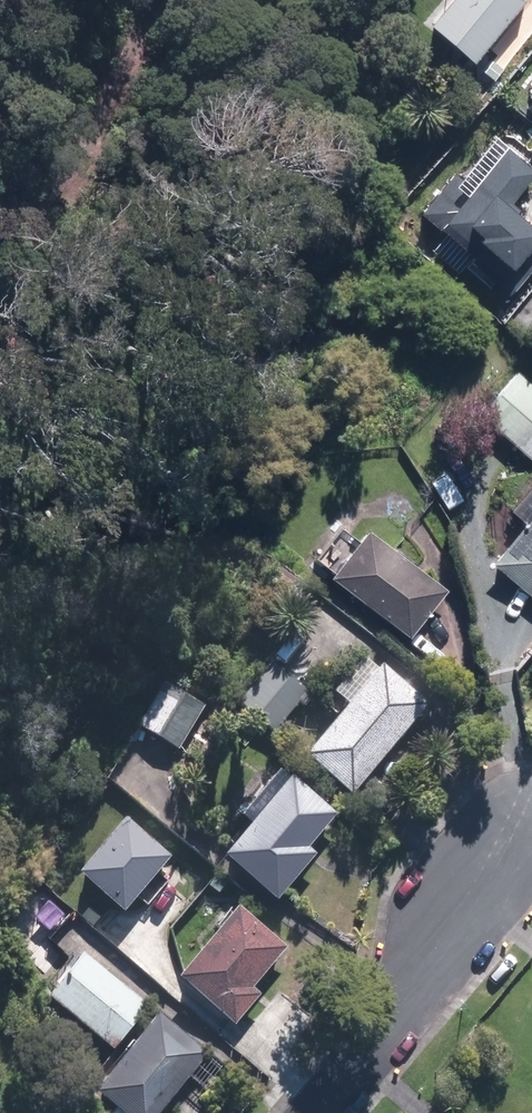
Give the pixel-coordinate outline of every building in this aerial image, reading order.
[(477,65),(527,3),(528,0),(456,0),(432,29),(477,65)] [(484,73),(495,82),(504,70),(493,61),(484,73)] [(508,148),(474,190),(455,175),(424,213),(480,258),(471,269),(509,300),(531,272),(531,227),(509,208),(531,180),(531,167),(508,148)] [(531,459),(531,382),(521,372),(482,415),(531,459)] [(531,596),(531,491),(514,512),(529,525),(496,565),(531,596)] [(341,578),(418,639),(455,590),(378,530),(341,578)] [(312,759),(358,798),(434,707),(389,668),(384,674),(370,662),(341,698),(355,709),(312,759)] [(243,707),(278,736),(303,706),(309,711),(317,702),(276,667),(243,707)] [(167,685),(142,727),(182,751),(207,709),(167,685)] [(230,855),(283,897),(322,851),(312,844),(339,810),(296,775),(294,777),(282,768),(245,813),(257,822),(230,855)] [(81,873),(126,910),(172,854),(127,817),(81,873)] [(184,981),(240,1028),(266,997),(259,991),(293,948),(245,908),(184,981)] [(54,1000),(117,1053),(153,1011),(89,957),(54,1000)] [(102,1094),(126,1112),(167,1112),(213,1056),(164,1017),(102,1094)]
